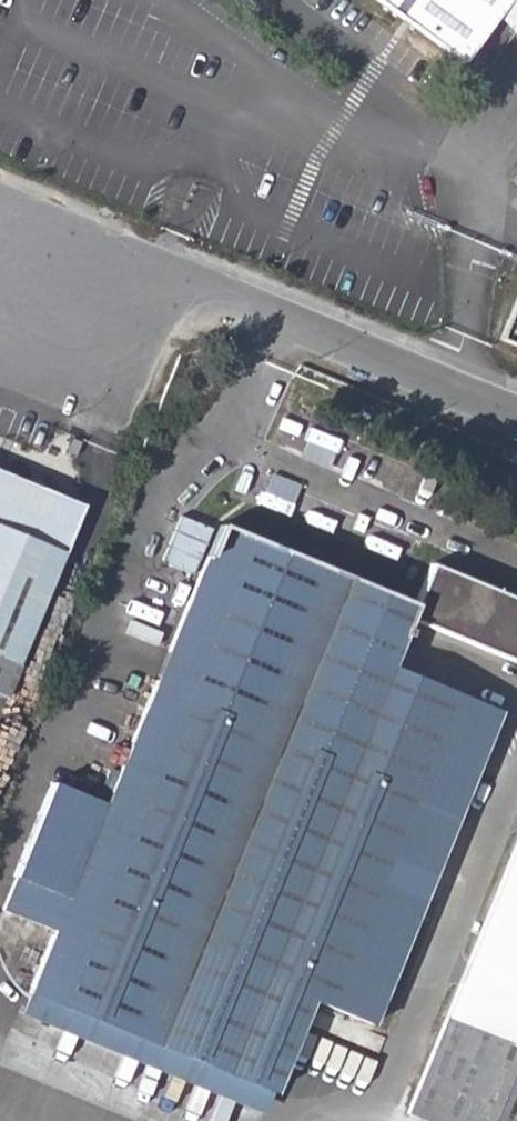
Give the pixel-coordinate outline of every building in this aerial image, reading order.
[(465,61),(512,0),(381,0),(465,61)] [(516,343),(516,297),(501,336),(516,343)] [(6,699),(86,506),(0,470),(0,696),(6,699)] [(34,991),(240,1075),(316,890),(405,671),(393,666),(411,620),(425,625),(448,569),(433,563),(417,603),(223,524),(208,561),(197,588),(109,802),(55,780),(14,878),(1,910),(58,933),(34,991)] [(182,583),(197,588),(208,561),(194,555),(182,583)] [(448,569),(425,625),(516,662),(516,599),(448,569)] [(501,711),(405,671),(316,890),(240,1075),(273,1090),(310,1000),(343,1012),(369,948),(337,936),(361,878),(423,903),(501,711)] [(427,1120),(516,1120),(516,848),(409,1114),(427,1120)]
